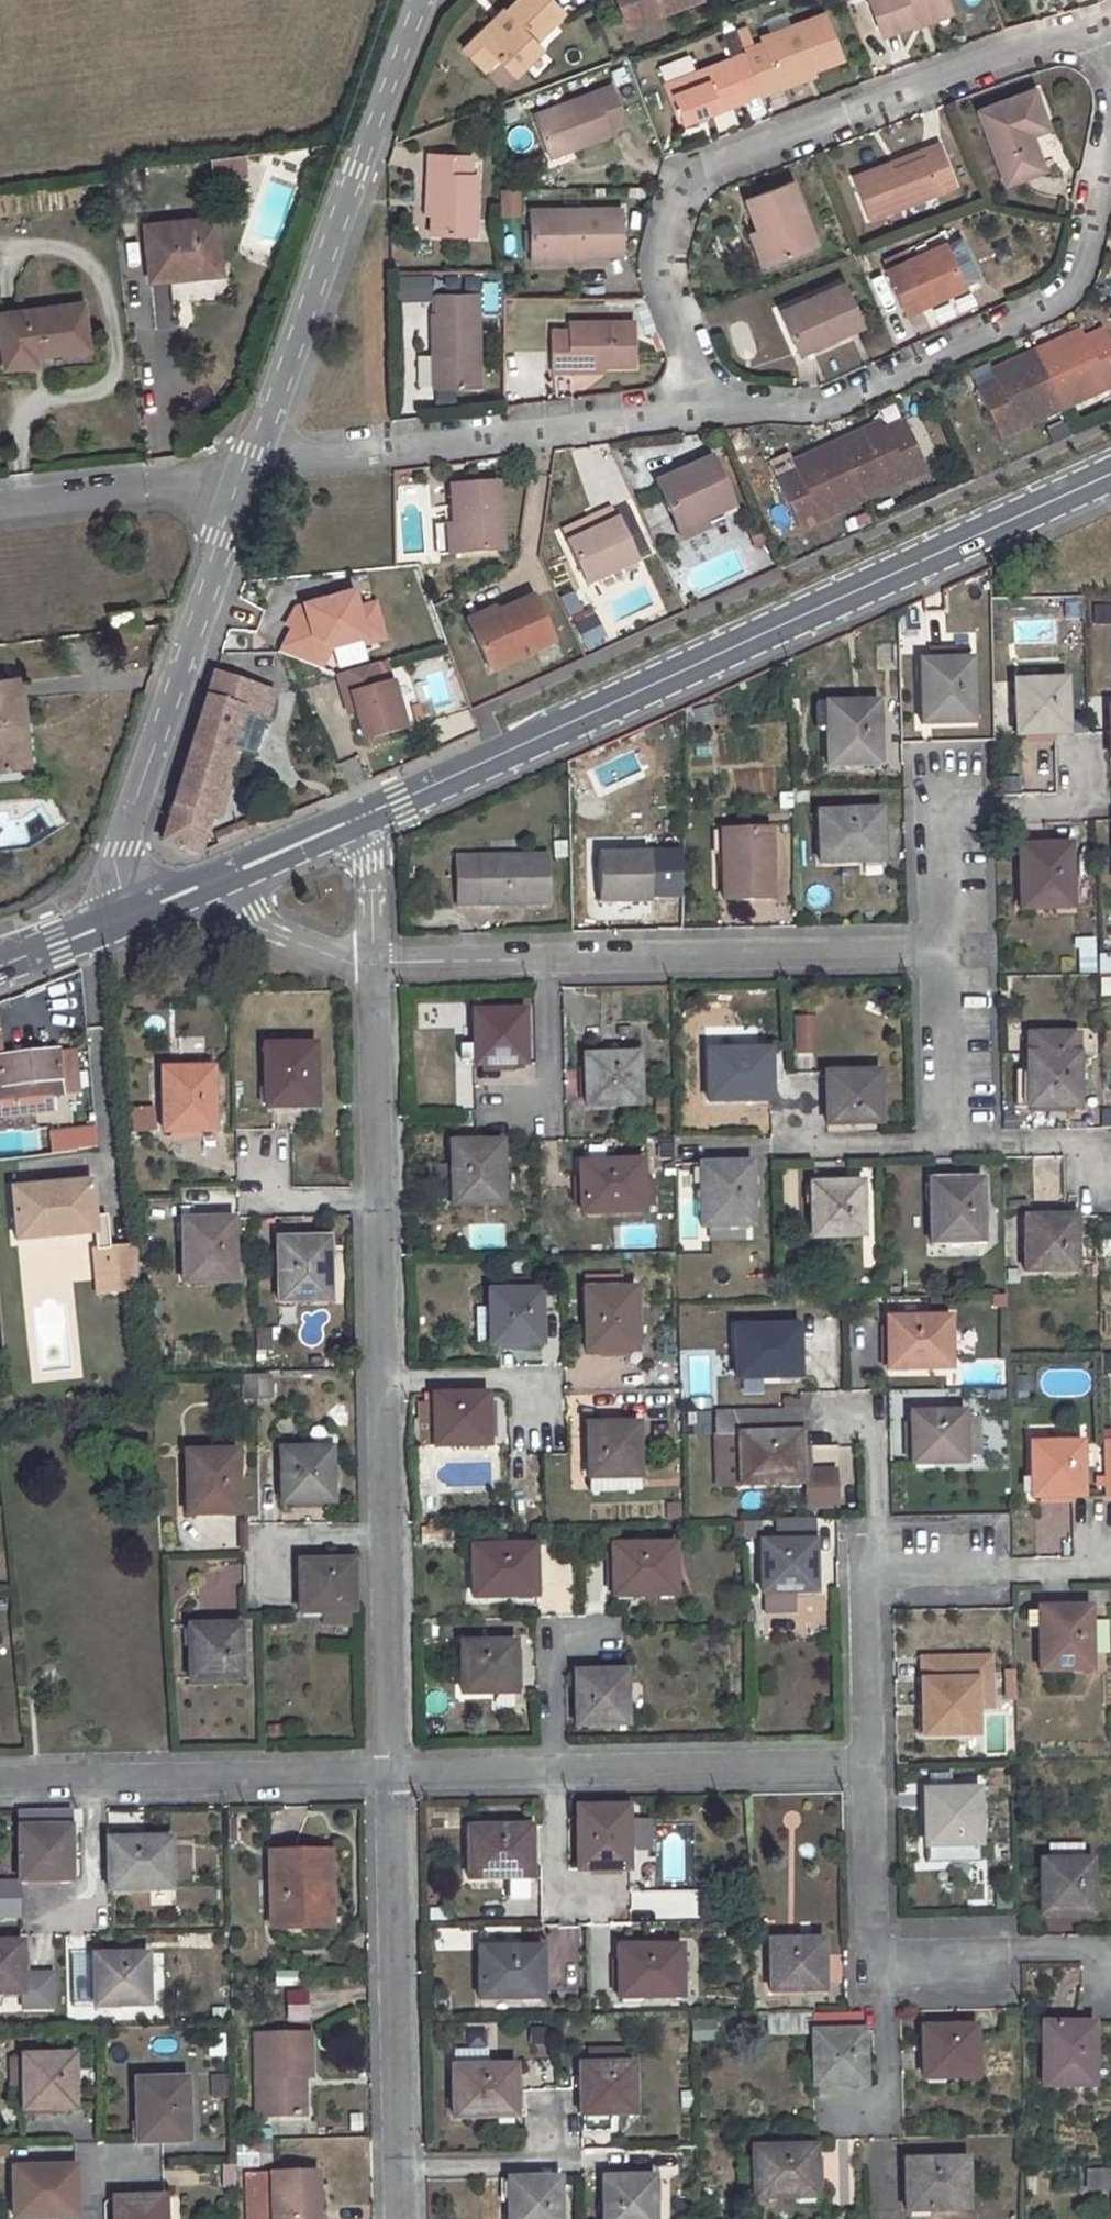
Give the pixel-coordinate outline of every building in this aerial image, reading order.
[(482,37),(498,54),(514,71),(540,45),(534,39),(564,9),(555,0),(516,0),(505,10),(507,13),(482,37)] [(627,25),(691,0),(618,0),(627,25)] [(883,35),(913,23),(911,18),(947,4),(946,0),(868,0),(883,35)] [(947,4),(911,18),(913,23),(914,27),(950,13),(947,4)] [(498,54),(482,37),(507,13),(505,10),(503,7),(463,47),(484,68),(498,54)] [(781,87),(779,83),(841,59),(824,14),(763,37),(764,41),(743,49),(745,54),(759,92),(761,95),(781,87)] [(745,54),(663,86),(678,125),(745,101),(744,98),(759,92),(745,54)] [(611,86),(531,115),(546,151),(573,141),(624,122),(611,86)] [(1033,90),(978,111),(1007,183),(1043,170),(1029,133),(1046,126),(1033,90)] [(573,141),(546,151),(548,158),(576,147),(573,141)] [(939,141),(922,148),(925,156),(893,168),(890,160),(851,175),(868,220),(956,185),(939,141)] [(922,148),(890,160),(893,168),(925,156),(922,148)] [(426,154),(426,173),(432,173),(430,213),(429,234),(474,236),(476,174),(471,173),(471,155),(426,154)] [(245,155),(213,157),(214,179),(246,177),(245,155)] [(789,181),(745,198),(757,227),(771,260),(814,243),(789,181)] [(500,188),(501,217),(521,216),(520,187),(500,188)] [(621,207),(528,209),(529,251),(563,250),(563,255),(586,255),(605,254),(604,249),(621,248),(621,207)] [(170,279),(169,271),(218,266),(212,219),(143,227),(148,281),(170,279)] [(757,227),(748,231),(762,264),(771,260),(757,227)] [(946,241),(884,270),(906,311),(966,284),(946,241)] [(563,250),(529,251),(529,262),(586,261),(586,255),(563,255),(563,250)] [(218,266),(169,271),(170,279),(219,273),(218,266)] [(431,300),(431,273),(398,273),(397,299),(431,300)] [(841,279),(780,310),(802,354),(863,325),(841,279)] [(436,312),(432,312),(432,353),(437,353),(437,387),(479,386),(477,292),(436,293),(436,312)] [(32,356),(86,350),(81,305),(0,316),(0,334),(4,369),(33,364),(32,356)] [(568,329),(551,330),(551,372),(569,372),(569,366),(633,367),(633,321),(568,322),(568,329)] [(1036,351),(1062,409),(1110,387),(1110,347),(1103,330),(1084,339),(1073,343),(1069,336),(1036,351)] [(1081,331),(1069,336),(1073,343),(1084,339),(1081,331)] [(995,380),(975,389),(998,437),(1062,409),(1036,351),(1002,367),(1006,375),(995,380)] [(418,386),(431,385),(430,355),(417,355),(418,386)] [(1002,367),(992,372),(995,380),(1006,375),(1002,367)] [(870,428),(836,444),(862,500),(926,470),(903,420),(884,430),(873,435),(870,428)] [(881,423),(870,428),(873,435),(884,430),(881,423)] [(796,471),(776,480),(799,530),(862,500),(836,444),(805,458),(808,465),(796,471)] [(805,458),(793,464),(796,471),(808,465),(805,458)] [(709,459),(655,484),(677,531),(702,519),(703,522),(733,508),(709,459)] [(497,485),(447,489),(451,552),(501,549),(498,511),(497,485)] [(515,569),(524,514),(498,511),(501,549),(511,571),(515,569)] [(586,584),(635,562),(614,520),(610,511),(593,518),(598,528),(566,543),(586,584)] [(593,518),(561,534),(566,543),(598,528),(593,518)] [(702,519),(677,531),(682,541),(707,529),(703,522),(702,519)] [(763,523),(748,530),(755,547),(771,540),(763,523)] [(298,631),(282,654),(317,668),(330,650),(364,640),(365,644),(384,639),(373,605),(356,610),(351,594),(303,609),(310,632),(302,634),(298,631)] [(496,622),(470,634),(488,672),(553,643),(533,599),(494,617),(496,622)] [(135,606),(108,610),(110,630),(137,626),(135,606)] [(591,608),(571,618),(587,651),(607,641),(591,608)] [(310,632),(303,609),(295,611),(286,628),(293,629),(277,652),(282,654),(298,631),(302,634),(310,632)] [(491,611),(465,622),(470,634),(496,622),(494,617),(491,611)] [(971,659),(921,661),(922,725),(973,723),(971,659)] [(384,685),(377,664),(338,676),(345,699),(353,696),(357,711),(366,741),(407,729),(393,683),(384,685)] [(212,674),(160,845),(196,854),(208,815),(239,715),(263,723),(273,693),(212,674)] [(444,677),(424,684),(429,696),(448,689),(444,677)] [(0,679),(0,767),(16,766),(11,721),(22,719),(18,678),(0,679)] [(1065,680),(1015,682),(1016,736),(1066,735),(1065,680)] [(345,699),(349,713),(357,711),(353,696),(345,699)] [(876,703),(825,705),(826,728),(828,767),(878,766),(876,703)] [(825,705),(817,705),(818,729),(826,728),(825,705)] [(239,715),(208,815),(219,818),(240,749),(253,753),(263,723),(239,715)] [(22,719),(11,721),(16,766),(26,765),(22,719)] [(880,809),(818,812),(820,864),(882,861),(880,809)] [(768,829),(723,829),(723,902),(769,900),(768,829)] [(1070,845),(1019,846),(1020,909),(1071,907),(1070,845)] [(650,853),(597,854),(598,902),(650,903),(650,853)] [(546,854),(477,856),(455,857),(456,906),(478,906),(548,904),(546,854)] [(1096,937),(1077,937),(1077,973),(1095,973),(1096,937)] [(1110,972),(1110,954),(1100,954),(1099,972),(1110,972)] [(522,1010),(473,1010),(473,1044),(473,1061),(473,1065),(523,1063),(522,1010)] [(818,1052),(818,1015),(794,1015),(794,1052),(818,1052)] [(1077,1035),(1028,1034),(1028,1052),(1026,1052),(1027,1107),(1079,1107),(1078,1053),(1077,1053),(1077,1035)] [(314,1044),(263,1046),(265,1109),(315,1107),(314,1044)] [(473,1044),(457,1044),(458,1061),(473,1061),(473,1044)] [(768,1048),(706,1048),(707,1100),(770,1099),(768,1048)] [(0,1057),(0,1114),(25,1111),(51,1110),(49,1096),(60,1095),(59,1092),(56,1053),(56,1051),(0,1057)] [(59,1092),(77,1091),(74,1052),(56,1053),(59,1092)] [(636,1053),(583,1055),(584,1106),(637,1104),(636,1053)] [(211,1068),(161,1070),(163,1132),(213,1131),(211,1068)] [(877,1070),(824,1072),(825,1123),(879,1122),(877,1070)] [(1016,1072),(1016,1107),(1027,1107),(1026,1071),(1016,1072)] [(150,1110),(122,1111),(124,1132),(152,1130),(150,1110)] [(27,1125),(25,1111),(0,1114),(0,1128),(27,1125)] [(52,1133),(54,1152),(72,1149),(70,1130),(52,1133)] [(499,1140),(449,1141),(450,1203),(501,1203),(499,1140)] [(640,1160),(578,1161),(579,1212),(641,1211),(640,1160)] [(749,1161),(699,1163),(699,1183),(700,1226),(709,1226),(742,1225),(751,1225),(749,1161)] [(980,1179),(929,1179),(930,1242),(981,1242),(980,1179)] [(90,1181),(10,1189),(16,1242),(95,1234),(93,1216),(90,1181)] [(860,1181),(809,1182),(810,1236),(861,1235),(860,1181)] [(109,1248),(106,1215),(93,1216),(95,1234),(97,1249),(107,1248),(109,1248)] [(1075,1215),(1024,1215),(1024,1270),(1075,1270),(1075,1215)] [(232,1219),(181,1220),(183,1283),(233,1282),(232,1219)] [(504,1224),(469,1226),(470,1250),(505,1248),(504,1224)] [(742,1225),(709,1226),(709,1239),(742,1239),(742,1225)] [(328,1237),(277,1239),(278,1302),(329,1302),(328,1237)] [(140,1289),(136,1245),(109,1248),(107,1248),(110,1277),(96,1279),(97,1293),(140,1289)] [(110,1277),(107,1248),(97,1249),(92,1250),(96,1279),(110,1277)] [(598,1288),(583,1288),(584,1351),(635,1350),(634,1287),(619,1287),(619,1277),(598,1278),(598,1288)] [(494,1289),(487,1290),(488,1306),(474,1306),(474,1341),(488,1341),(488,1345),(539,1343),(538,1288),(531,1288),(531,1279),(494,1279),(494,1289)] [(956,1353),(994,1354),(996,1305),(957,1304),(956,1353)] [(948,1316),(886,1317),(887,1368),(948,1366),(948,1316)] [(796,1324),(734,1326),(735,1377),(798,1376),(796,1324)] [(256,1328),(256,1350),(276,1350),(276,1328),(256,1328)] [(242,1375),(243,1401),(272,1399),(270,1373),(242,1375)] [(485,1393),(432,1395),(433,1445),(487,1444),(485,1393)] [(799,1407),(715,1410),(716,1434),(737,1433),(738,1485),(801,1484),(799,1407)] [(963,1410),(910,1411),(911,1461),(964,1461),(963,1410)] [(683,1412),(684,1435),(711,1434),(710,1411),(683,1412)] [(636,1423),(585,1424),(586,1489),(638,1487),(636,1423)] [(1102,1441),(1102,1494),(1110,1494),(1110,1440),(1102,1441)] [(1080,1441),(1029,1441),(1030,1496),(1080,1495),(1080,1441)] [(331,1447),(280,1449),(281,1502),(332,1501),(331,1447)] [(235,1450),(185,1451),(186,1514),(237,1514),(235,1450)] [(814,1591),(813,1540),(813,1517),(775,1518),(776,1541),(760,1541),(761,1593),(763,1593),(794,1592),(814,1591)] [(673,1542),(611,1544),(612,1595),(675,1594),(673,1542)] [(533,1544),(471,1545),(472,1596),(534,1595),(533,1544)] [(299,1561),(300,1612),(323,1612),(350,1612),(353,1612),(352,1560),(299,1561)] [(795,1611),(794,1592),(763,1593),(764,1612),(795,1611)] [(1089,1605),(1038,1606),(1039,1670),(1091,1669),(1089,1605)] [(350,1612),(323,1612),(324,1626),(350,1626),(350,1612)] [(239,1625),(189,1626),(190,1679),(241,1679),(239,1625)] [(513,1641),(460,1642),(461,1693),(514,1692),(513,1641)] [(624,1671),(571,1672),(573,1726),(624,1724),(624,1671)] [(974,1678),(921,1679),(921,1715),(924,1715),(924,1733),(975,1733),(974,1678)] [(927,1809),(923,1808),(925,1843),(978,1841),(977,1789),(926,1789),(927,1809)] [(626,1804),(576,1805),(576,1868),(627,1867),(626,1804)] [(529,1826),(466,1826),(466,1877),(530,1877),(529,1826)] [(70,1827),(18,1828),(19,1881),(70,1880),(70,1827)] [(168,1837),(106,1838),(107,1889),(169,1887),(168,1837)] [(299,1927),(299,1910),(330,1910),(329,1852),(269,1852),(270,1928),(299,1927)] [(1091,1858),(1040,1859),(1041,1912),(1092,1912),(1091,1858)] [(698,1915),(697,1890),(630,1893),(632,1918),(698,1915)] [(330,1910),(299,1910),(299,1927),(331,1927),(330,1910)] [(822,1939),(767,1939),(769,1991),(823,1990),(822,1939)] [(0,1943),(0,1994),(22,1993),(21,1942),(0,1943)] [(680,1944),(617,1946),(618,1997),(681,1995),(680,1944)] [(542,1946),(478,1947),(479,1999),(543,1998),(542,1946)] [(146,1954),(93,1955),(94,2006),(148,2005),(146,1954)] [(286,2022),(308,2021),(308,1991),(286,1991),(286,2022)] [(812,2011),(812,2028),(814,2082),(865,2081),(864,2009),(845,2009),(812,2011)] [(768,2014),(767,2035),(808,2035),(808,2014),(768,2014)] [(1042,2020),(1041,2084),(1092,2085),(1093,2020),(1042,2020)] [(692,2041),(717,2041),(717,2022),(692,2022),(692,2041)] [(975,2024),(922,2025),(922,2076),(976,2075),(975,2024)] [(308,2033),(255,2034),(257,2117),(296,2116),(295,2077),(303,2077),(309,2077),(308,2033)] [(629,2113),(628,2063),(619,2063),(619,2049),(586,2050),(586,2063),(578,2063),(578,2114),(629,2113)] [(72,2054),(22,2055),(24,2108),(73,2108),(72,2054)] [(514,2063),(451,2065),(452,2116),(515,2114),(514,2063)] [(303,2077),(295,2077),(296,2116),(304,2115),(303,2077)] [(186,2079),(136,2081),(137,2143),(188,2141),(186,2079)] [(815,2144),(752,2145),(753,2195),(816,2194),(815,2144)] [(966,2156),(903,2158),(904,2209),(967,2207),(966,2156)] [(74,2165),(11,2166),(12,2218),(75,2216),(74,2165)] [(165,2174),(168,2188),(198,2183),(195,2168),(165,2174)] [(1110,2190),(1110,2170),(1087,2169),(1086,2189),(1110,2190)] [(315,2208),(318,2208),(317,2171),(247,2172),(248,2218),(315,2218),(315,2208)] [(601,2176),(602,2218),(654,2218),(653,2175),(601,2176)] [(507,2177),(508,2218),(559,2218),(558,2176),(507,2177)] [(113,2198),(113,2218),(164,2218),(164,2196),(113,2198)]
